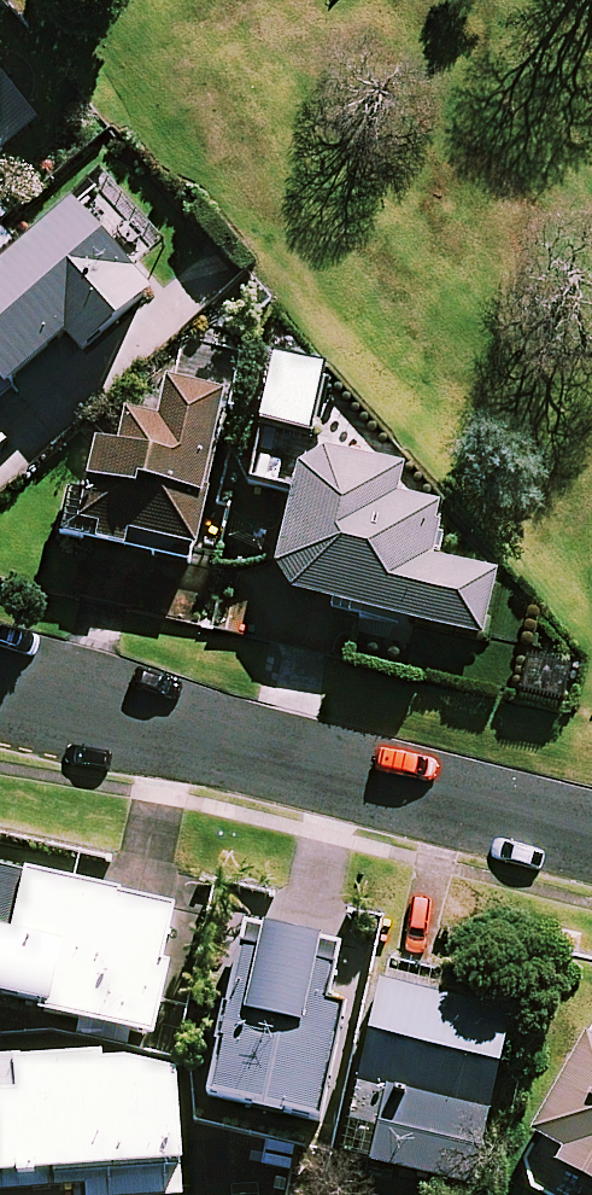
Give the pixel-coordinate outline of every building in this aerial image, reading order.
[(50,124),(0,68),(0,168),(50,124)] [(0,287),(0,380),(17,399),(77,346),(93,364),(164,302),(85,213),(0,287)] [(336,370),(285,359),(271,425),(322,436),(336,370)] [(17,399),(0,380),(0,413),(17,399)] [(81,496),(72,540),(199,567),(202,553),(209,555),(221,496),(216,495),(236,403),(177,390),(169,428),(138,421),(130,457),(108,452),(98,499),(81,496)] [(18,445),(0,424),(0,460),(18,445)] [(305,600),(494,641),(508,575),(442,561),(454,507),(409,497),(415,468),(336,451),(309,470),(287,572),(305,600)] [(0,871),(0,1002),(54,1014),(53,1021),(167,1047),(183,973),(174,971),(187,913),(0,871)] [(353,947),(258,927),(220,1104),(333,1128),(358,1011),(340,1007),(353,947)] [(396,991),(359,1169),(483,1194),(487,1194),(525,1018),(396,991)] [(544,1139),(573,1155),(566,1167),(591,1181),(591,1052),(544,1139)] [(0,1070),(0,1104),(5,1182),(96,1177),(97,1194),(196,1194),(189,1079),(114,1063),(0,1070)]
